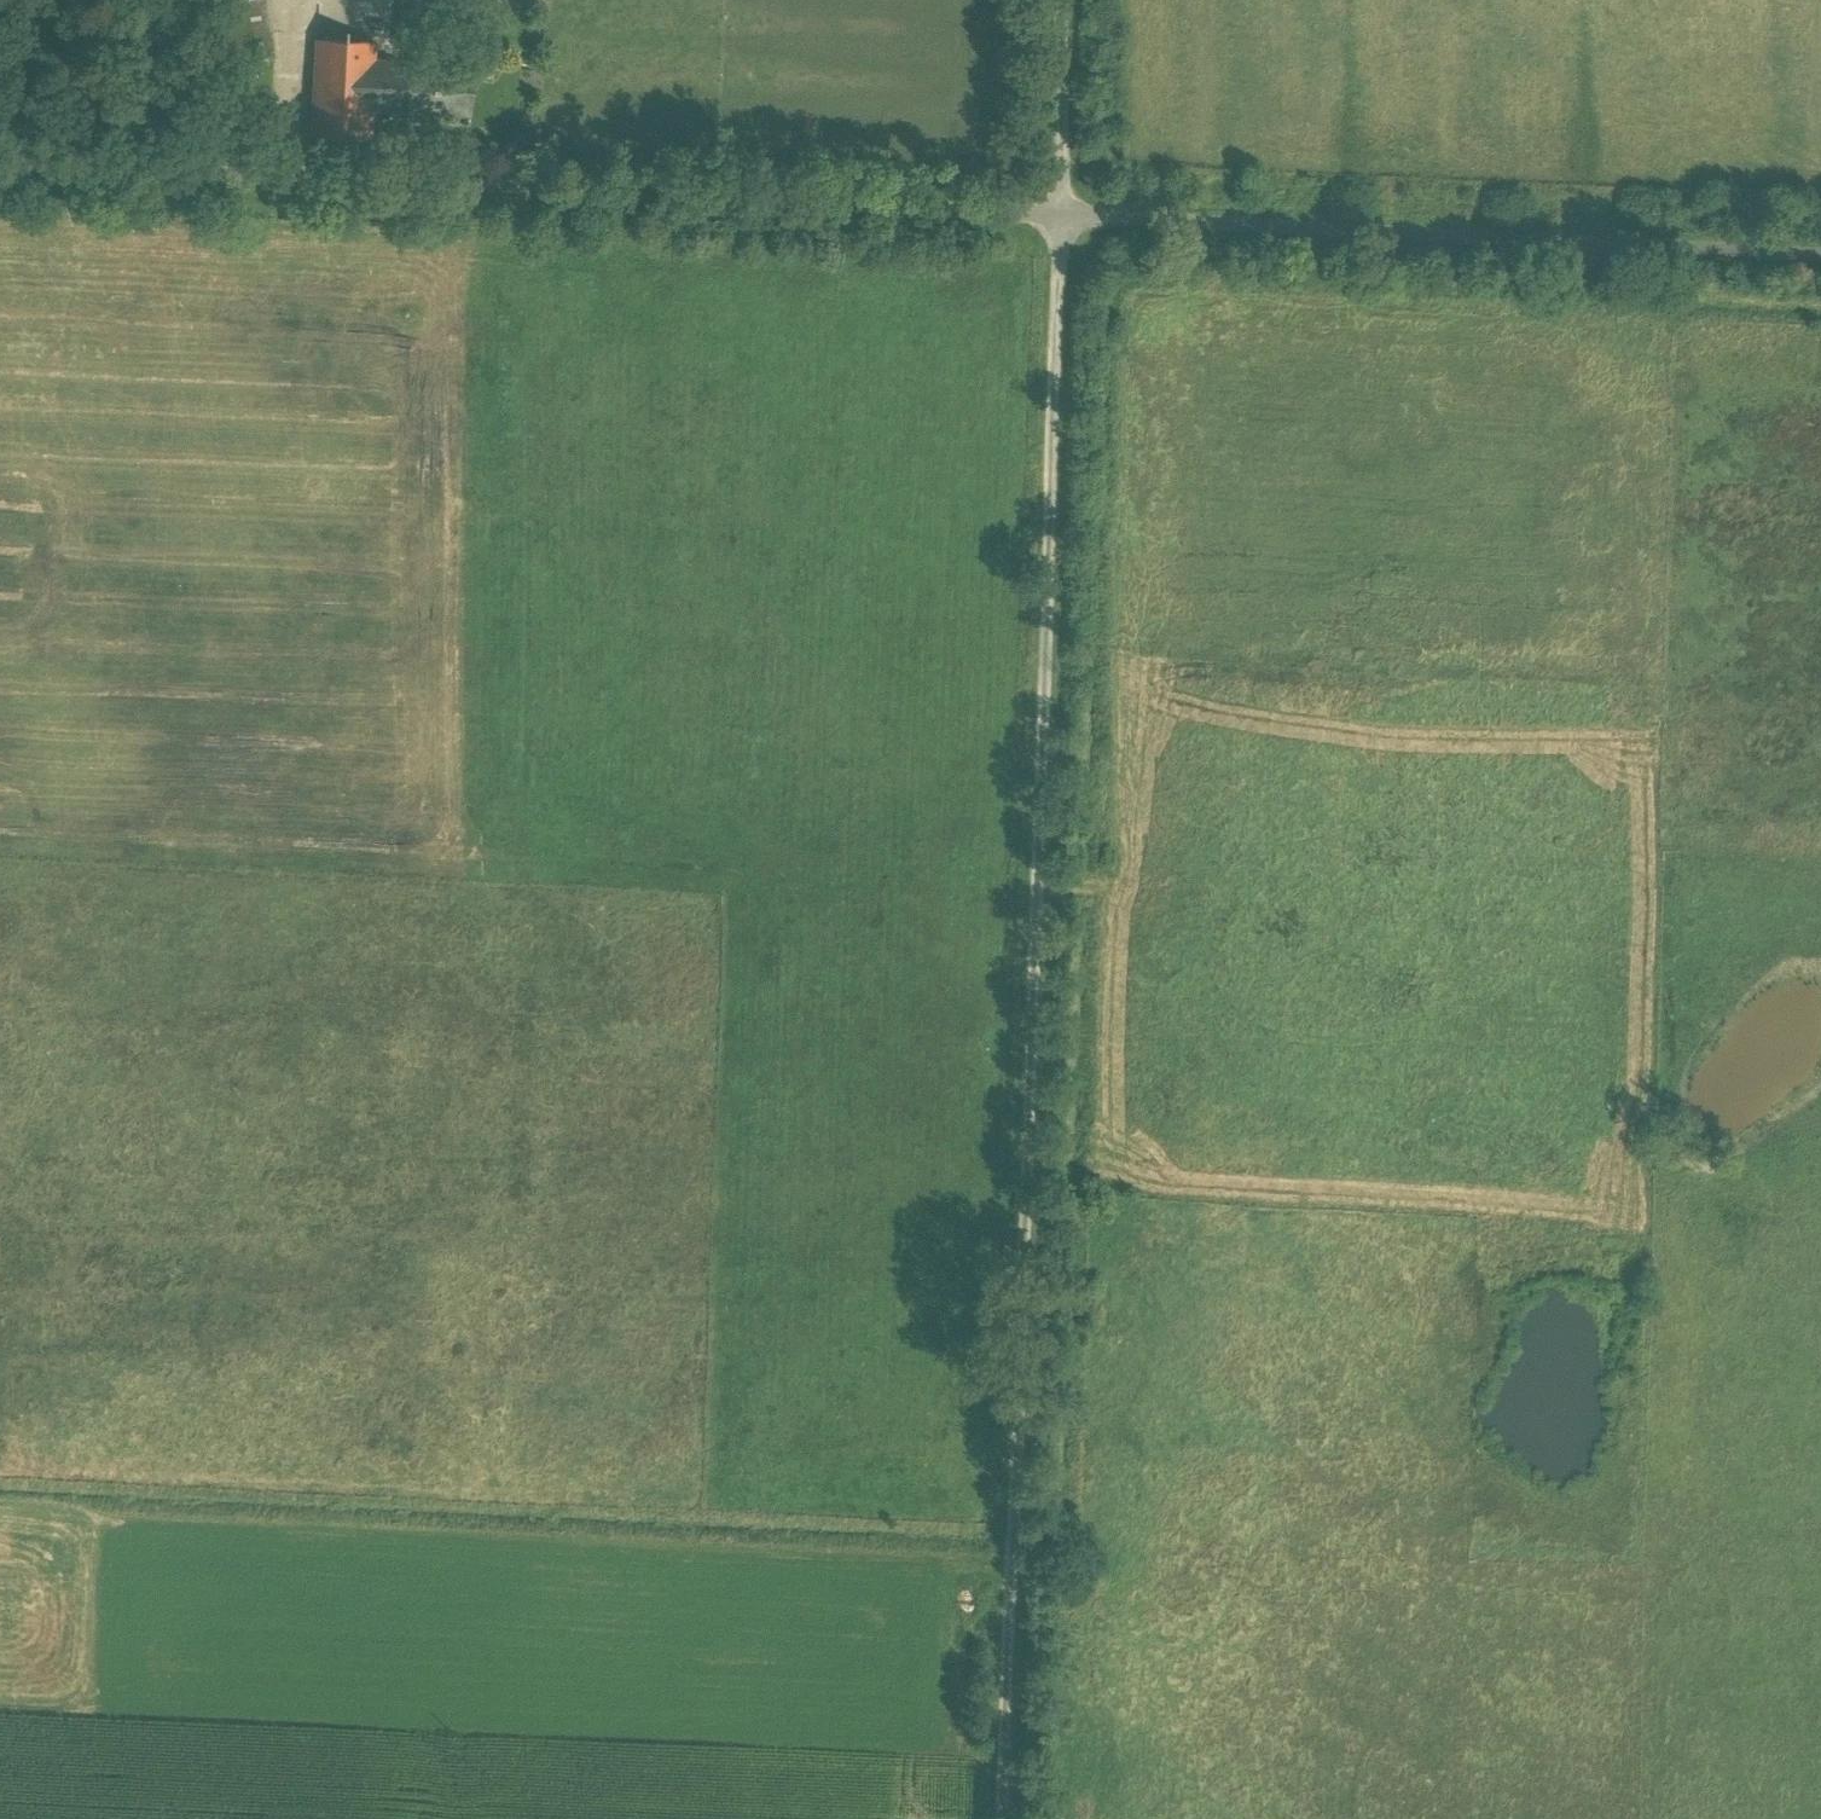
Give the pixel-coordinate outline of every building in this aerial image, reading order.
[(224,60),(232,59),(273,54),(267,0),(217,0),(224,60)] [(375,42),(317,39),(313,137),(370,140),(371,110),(374,61),(375,42)] [(371,110),(468,115),(471,66),(374,61),(371,110)]
